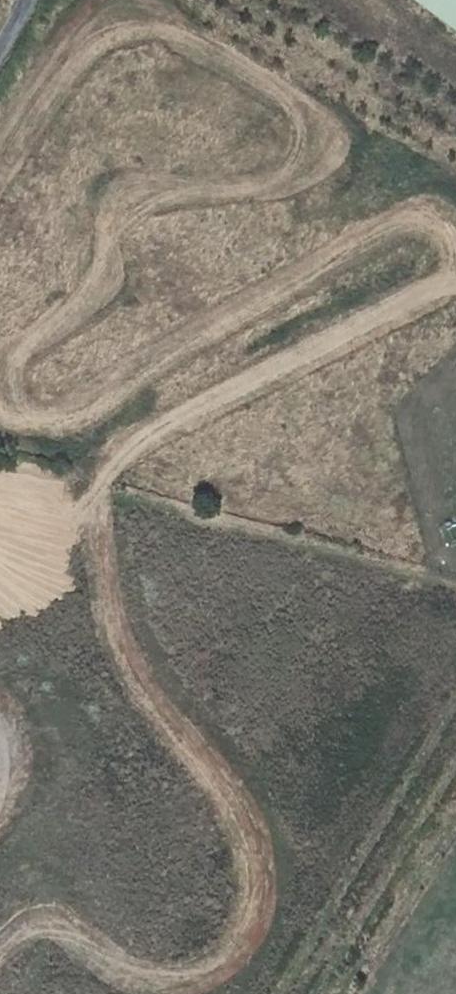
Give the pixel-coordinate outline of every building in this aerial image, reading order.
[(455,21),(455,0),(428,0),(455,21)]
